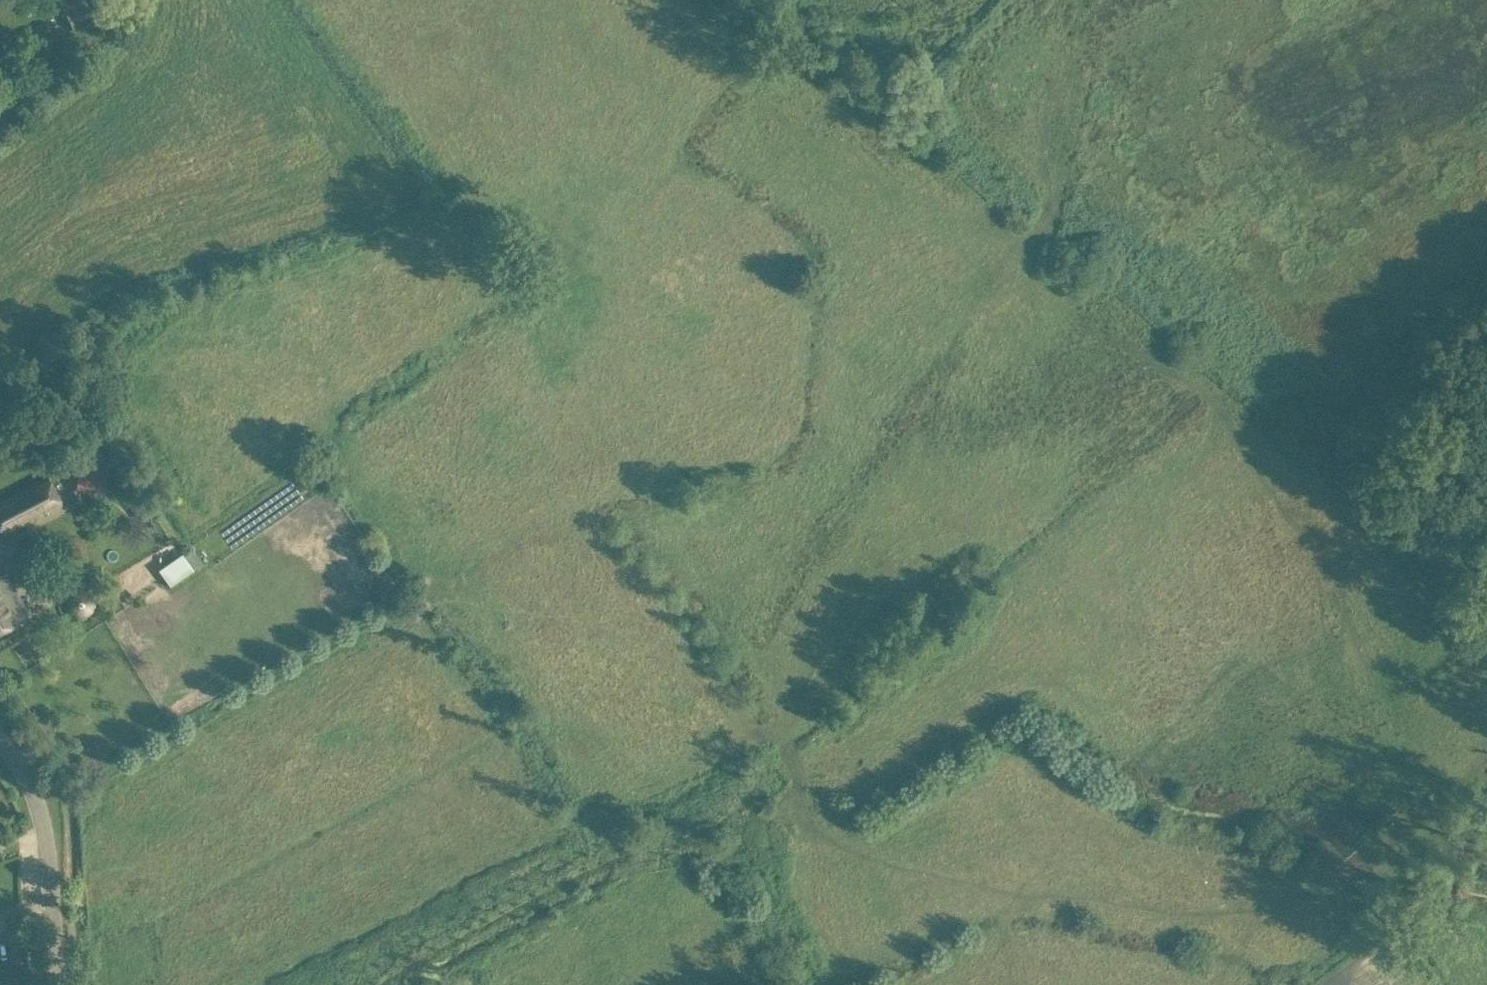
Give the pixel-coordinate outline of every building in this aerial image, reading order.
[(74,30),(96,19),(86,0),(59,0),(74,30)] [(75,487),(105,489),(106,468),(77,466),(75,487)] [(3,533),(61,503),(48,476),(0,501),(0,527),(3,533)] [(5,627),(15,621),(28,615),(7,572),(0,575),(0,629),(5,627)]
